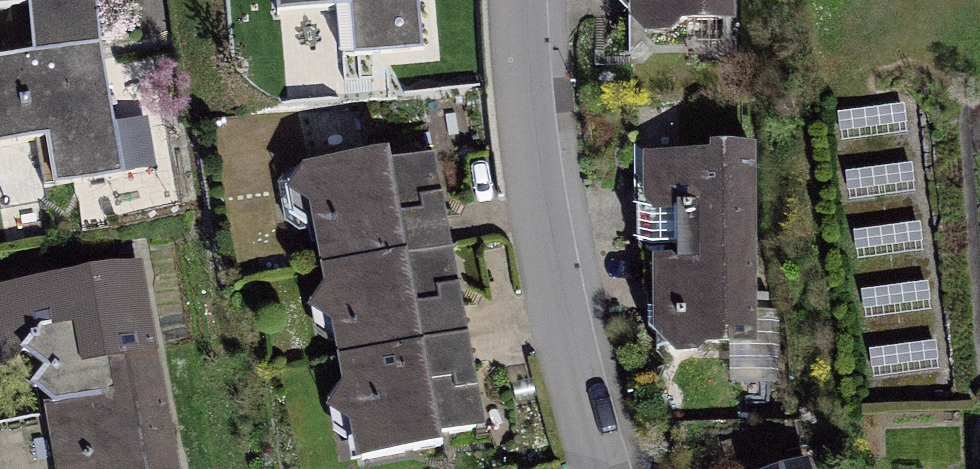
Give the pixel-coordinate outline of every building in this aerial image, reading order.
[(28,11),(38,62),(105,54),(101,0),(0,0),(0,15),(28,11)] [(275,33),(347,23),(357,73),(425,64),(420,0),(272,0),(275,33)] [(634,45),(746,41),(745,0),(632,0),(634,45)] [(0,73),(0,150),(54,138),(62,199),(126,185),(105,54),(38,62),(0,73)] [(721,168),(651,168),(652,366),(765,366),(764,151),(721,152),(721,168)] [(436,166),(304,192),(359,463),(491,437),(436,166)] [(0,297),(0,361),(32,356),(52,468),(173,468),(138,273),(0,297)]
